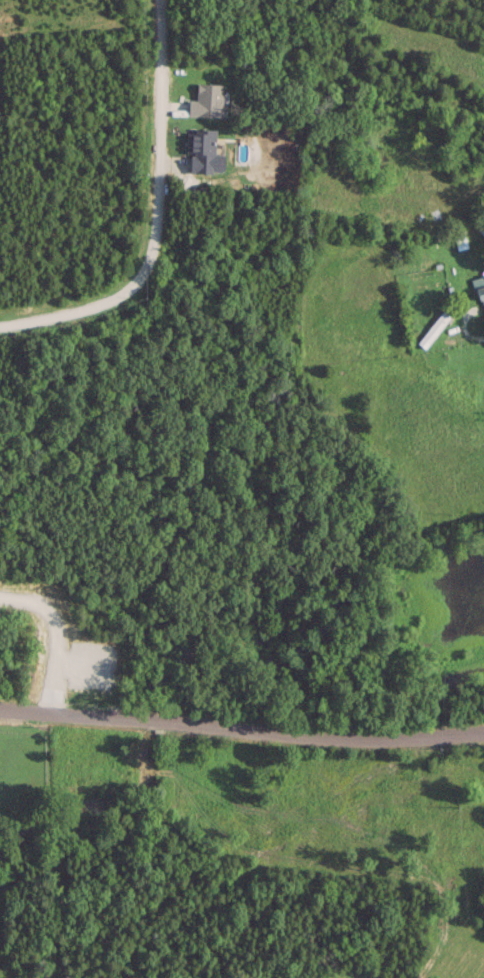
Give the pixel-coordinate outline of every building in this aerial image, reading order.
[(224,173),(224,154),(215,154),(215,130),(188,129),(187,172),(224,173)] [(471,279),(480,304),(483,303),(483,275),(471,279)] [(452,315),(444,309),(417,342),(424,348),(452,315)]
